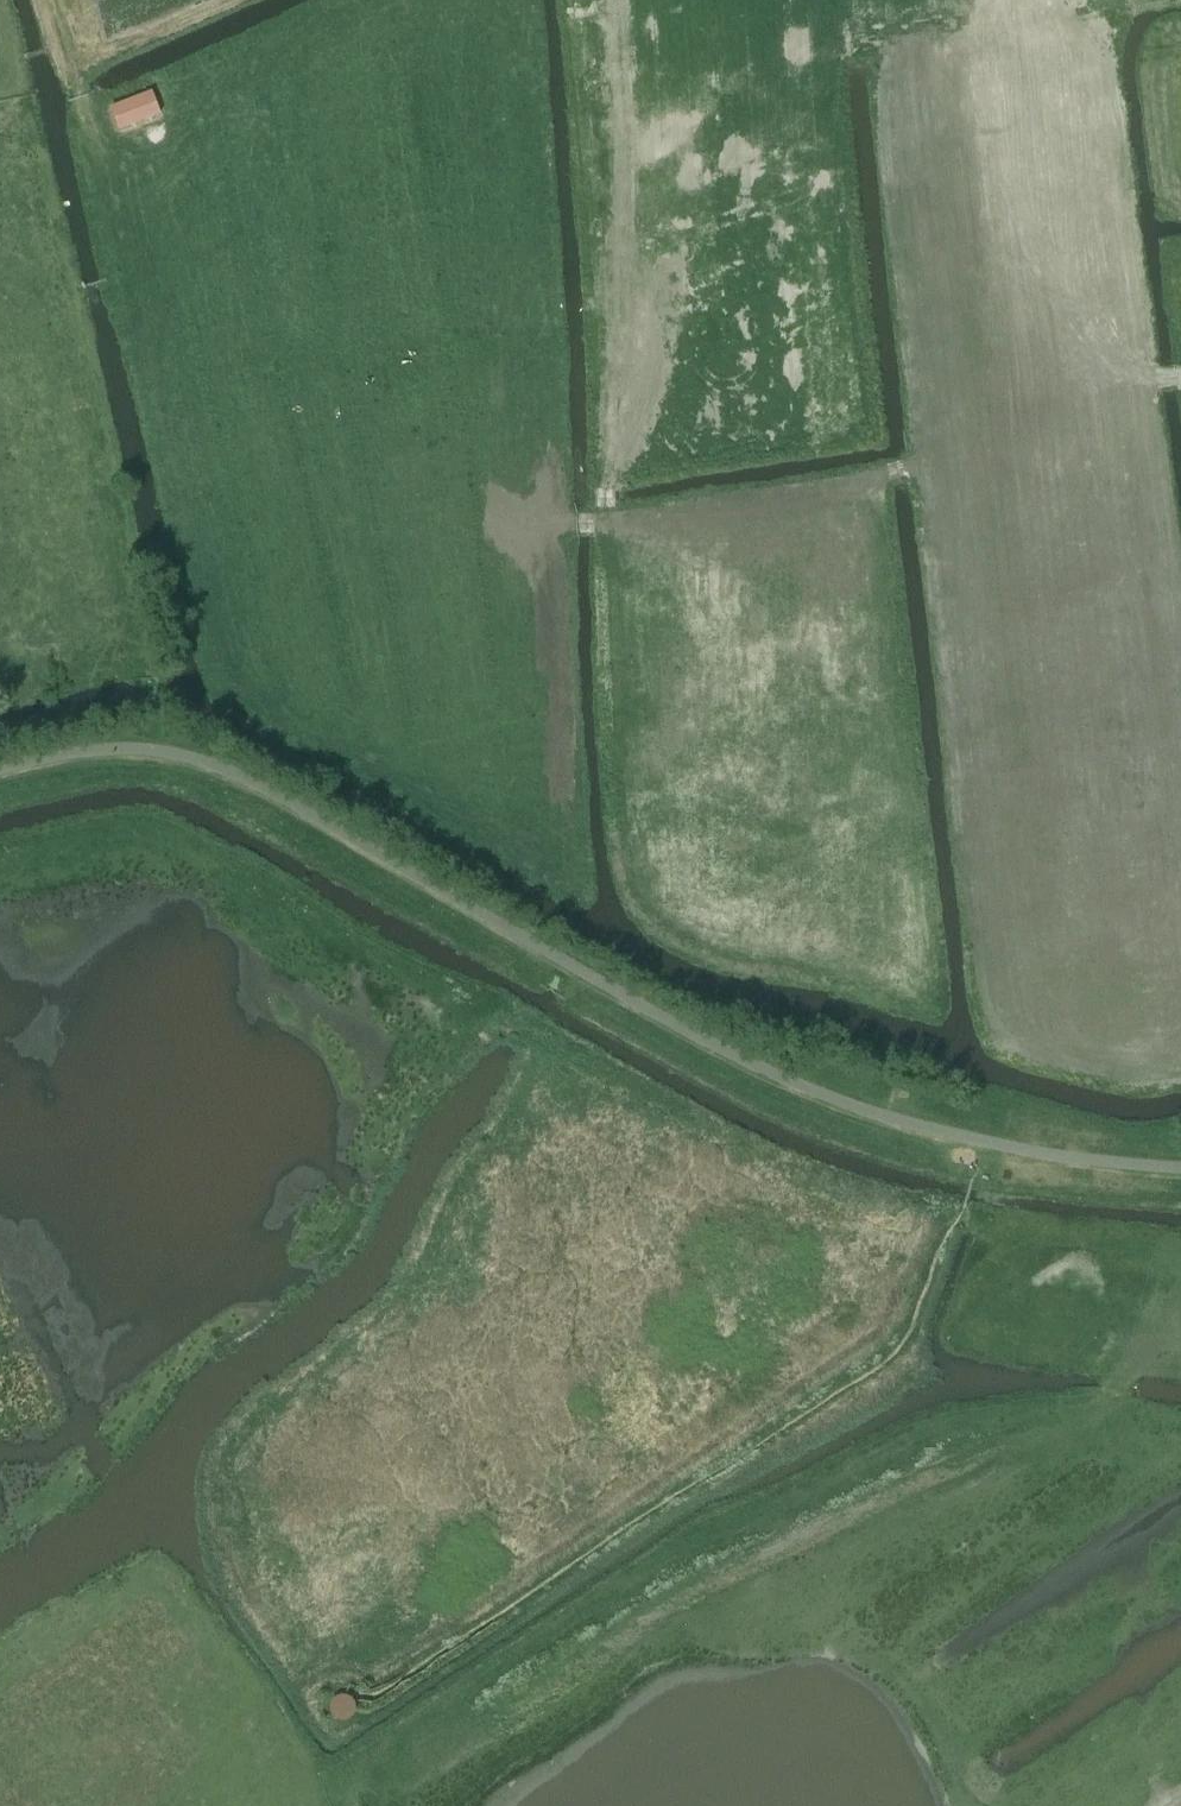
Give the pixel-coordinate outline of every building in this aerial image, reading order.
[(112,102),(121,126),(162,110),(153,87),(112,102)] [(329,1707),(328,1712),(330,1718),(332,1721),(337,1724),(341,1725),(344,1725),(348,1723),(352,1720),(354,1714),(355,1710),(353,1704),(349,1701),(346,1699),(339,1699),(335,1700),(331,1703),(329,1707)]
